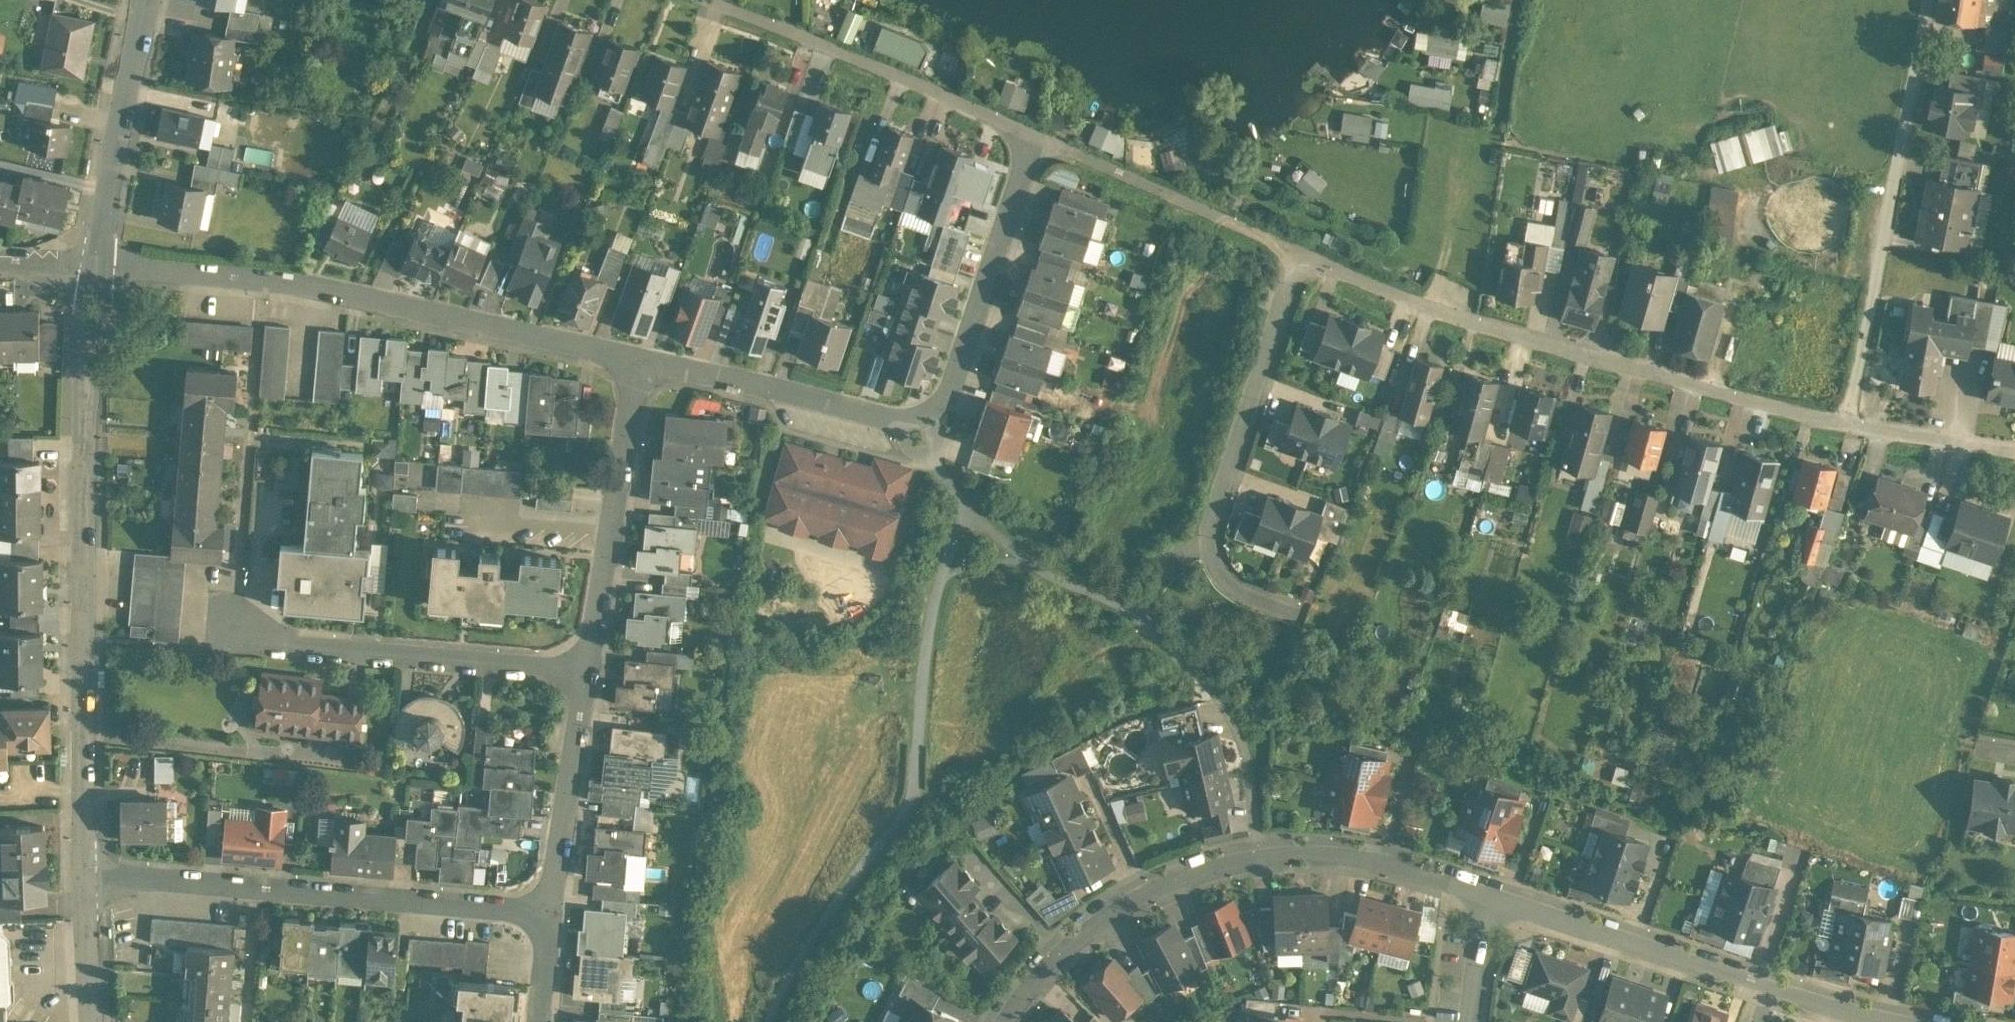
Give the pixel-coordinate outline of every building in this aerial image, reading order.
[(198,1),(231,8),(234,8),(235,0),(198,0),(198,1)] [(440,1),(441,1),(431,28),(430,30),(433,31),(453,38),(467,0),(441,0),(440,1)] [(453,38),(447,55),(466,62),(477,37),(484,17),(486,17),(492,0),(467,0),(453,38)] [(536,0),(516,0),(504,34),(532,44),(546,4),(536,0)] [(1493,0),(1487,0),(1484,18),(1504,22),(1508,3),(1493,0)] [(1935,21),(1972,27),(1976,0),(1938,0),(1935,21)] [(260,13),(234,8),(231,8),(227,24),(257,28),(260,13)] [(94,20),(53,12),(42,67),(83,76),(94,20)] [(841,30),(853,36),(861,18),(849,13),(841,30)] [(544,70),(536,92),(537,92),(560,100),(571,70),(576,72),(591,31),(562,20),(544,70)] [(227,24),(225,36),(233,37),(233,38),(261,42),(263,29),(257,28),(227,24)] [(878,25),(871,47),(920,62),(926,39),(878,25)] [(1984,26),(1983,48),(1999,48),(2000,26),(1984,26)] [(453,38),(433,31),(423,57),(433,61),(437,51),(447,55),(453,38)] [(225,36),(196,32),(194,46),(192,47),(190,59),(192,60),(189,79),(199,80),(202,85),(211,86),(214,83),(230,85),(235,53),(231,50),(233,38),(233,37),(225,36)] [(1448,54),(1451,36),(1429,32),(1426,50),(1448,54)] [(477,37),(466,62),(477,66),(486,44),(488,45),(490,41),(489,41),(477,37)] [(637,49),(610,39),(595,79),(601,81),(598,92),(619,100),(635,55),(637,49)] [(486,44),(477,66),(491,72),(501,45),(490,41),(488,45),(486,44)] [(646,52),(637,49),(635,55),(644,59),(646,52)] [(1492,77),(1495,56),(1485,55),(1482,75),(1492,77)] [(685,66),(657,56),(643,96),(664,103),(670,106),(685,66)] [(740,71),(708,60),(693,101),(701,104),(695,121),(714,128),(719,129),(720,128),(740,71)] [(491,72),(477,66),(473,75),(487,81),(491,72)] [(532,66),(519,100),(532,105),(537,92),(536,92),(544,70),(532,66)] [(1986,77),(1951,70),(1947,87),(1972,92),(1971,96),(1982,98),(1986,77)] [(57,87),(20,80),(17,98),(29,100),(26,117),(35,118),(35,117),(51,120),(57,87)] [(788,89),(763,80),(745,131),(744,132),(769,141),(788,89)] [(998,100),(1025,110),(1032,90),(1006,80),(998,100)] [(1436,81),(1435,89),(1449,91),(1450,84),(1436,81)] [(1446,109),(1449,91),(1435,89),(1411,85),(1408,102),(1446,109)] [(1947,87),(1939,86),(1936,98),(1930,97),(1925,124),(1946,128),(1945,133),(1962,136),(1963,131),(1964,131),(1966,122),(1971,123),(1974,107),(1969,106),(1971,96),(1972,92),(1947,87)] [(642,104),(628,98),(624,111),(619,125),(632,131),(636,120),(642,104)] [(850,111),(820,101),(810,131),(815,133),(813,139),(811,138),(803,162),(829,171),(836,151),(838,151),(838,150),(837,149),(840,141),(850,111)] [(670,106),(664,103),(641,159),(658,166),(667,143),(680,109),(670,106)] [(624,111),(611,106),(600,136),(612,141),(619,125),(624,111)] [(204,116),(164,107),(158,136),(198,145),(204,116)] [(795,108),(783,142),(795,146),(806,112),(795,108)] [(680,109),(667,143),(682,149),(690,126),(685,124),(689,112),(680,109)] [(1369,136),(1373,116),(1344,112),(1341,132),(1369,136)] [(51,120),(35,117),(35,118),(30,147),(65,153),(70,124),(51,120)] [(645,123),(636,120),(632,131),(641,135),(645,123)] [(1113,157),(1124,160),(1126,134),(1097,123),(1089,140),(1115,152),(1113,157)] [(914,134),(889,125),(871,177),(889,183),(896,162),(903,164),(914,134)] [(745,131),(731,126),(730,131),(721,158),(734,163),(741,146),(764,154),(769,141),(744,132),(745,131)] [(719,129),(714,128),(705,154),(720,159),(721,158),(730,131),(720,128),(719,129)] [(1714,145),(1721,169),(1780,152),(1773,128),(1714,145)] [(234,147),(211,143),(207,164),(230,169),(234,147)] [(928,183),(925,189),(929,191),(921,215),(933,219),(934,218),(958,150),(942,144),(942,145),(941,144),(928,183)] [(1179,146),(1160,151),(1167,176),(1186,170),(1179,146)] [(958,150),(934,218),(933,219),(945,223),(949,211),(956,213),(958,205),(957,204),(959,200),(957,200),(973,155),(958,150)] [(1982,161),(1944,153),(1938,180),(1977,188),(1982,161)] [(207,164),(195,162),(191,187),(204,190),(203,191),(215,193),(217,181),(239,186),(242,172),(207,164)] [(1326,182),(1310,168),(1296,184),(1312,198),(1326,182)] [(902,170),(891,205),(903,209),(913,177),(914,175),(902,170)] [(871,177),(859,173),(851,197),(881,207),(889,183),(871,177)] [(34,226),(46,180),(24,175),(22,184),(16,219),(26,221),(25,224),(34,226)] [(928,183),(913,177),(903,208),(921,215),(929,191),(925,189),(928,183)] [(1938,180),(1930,178),(1918,237),(1965,247),(1977,188),(1938,180)] [(22,184),(0,179),(0,217),(15,220),(16,219),(22,184)] [(46,180),(34,226),(45,229),(47,219),(62,222),(71,186),(46,180)] [(191,187),(169,182),(161,218),(196,226),(203,191),(204,190),(191,187)] [(1742,189),(1715,184),(1704,242),(1731,247),(1742,189)] [(1109,203),(1062,187),(1058,199),(1096,212),(1096,213),(1105,216),(1109,203)] [(881,207),(851,197),(845,213),(875,223),(881,207)] [(1058,199),(1054,198),(1046,220),(1089,234),(1096,213),(1096,212),(1058,199)] [(1594,207),(1571,200),(1568,217),(1569,217),(1565,236),(1585,241),(1594,207)] [(358,206),(350,221),(338,216),(336,221),(325,244),(339,250),(338,252),(357,261),(378,215),(358,206)] [(875,223),(845,213),(841,227),(870,237),(875,223)] [(540,221),(524,215),(514,240),(525,245),(530,233),(535,234),(540,221)] [(1556,215),(1551,244),(1563,247),(1565,236),(1569,217),(1568,217),(1556,215)] [(325,216),(315,239),(325,244),(336,221),(325,216)] [(962,235),(943,229),(945,223),(933,219),(930,230),(941,234),(932,263),(951,269),(962,235)] [(1089,234),(1046,220),(1039,242),(1043,243),(1073,253),(1097,261),(1104,239),(1089,234)] [(1697,230),(1685,227),(1681,240),(1693,243),(1697,230)] [(426,238),(424,232),(419,230),(413,232),(411,237),(413,243),(410,248),(402,266),(403,267),(435,281),(439,273),(450,249),(426,238)] [(535,234),(530,233),(525,245),(510,283),(524,288),(521,296),(536,301),(559,244),(535,234)] [(1523,244),(1508,242),(1506,259),(1503,258),(1497,296),(1531,301),(1535,277),(1541,278),(1542,267),(1546,244),(1546,243),(1524,239),(1523,244)] [(410,248),(393,240),(380,266),(399,275),(403,267),(402,266),(410,248)] [(486,254),(454,240),(450,249),(439,273),(440,273),(441,270),(453,276),(452,279),(471,287),(486,254)] [(1073,253),(1043,243),(1039,255),(1070,265),(1073,253)] [(1551,244),(1546,244),(1542,267),(1559,270),(1563,247),(1551,244)] [(610,245),(597,278),(604,281),(604,282),(615,286),(627,252),(610,245)] [(1613,255),(1582,246),(1562,316),(1593,325),(1606,280),(1608,281),(1615,257),(1612,256),(1613,255)] [(1070,265),(1039,255),(1036,266),(1066,276),(1070,265)] [(492,256),(479,283),(493,289),(505,262),(492,256)] [(951,269),(932,263),(928,274),(953,283),(957,272),(951,269)] [(682,269),(669,264),(665,275),(666,276),(658,299),(669,303),(670,302),(682,269)] [(665,275),(636,265),(615,322),(646,333),(658,299),(666,276),(665,275)] [(1036,266),(1032,265),(1024,287),(1067,301),(1074,279),(1066,276),(1036,266)] [(1650,268),(1649,274),(1647,273),(1645,278),(1632,274),(1621,313),(1654,322),(1658,310),(1664,311),(1665,306),(1673,279),(1674,275),(1650,268)] [(597,278),(574,269),(557,312),(587,324),(604,282),(604,281),(597,278)] [(928,274),(922,272),(921,273),(910,269),(906,283),(909,284),(904,298),(903,298),(898,315),(934,327),(939,312),(947,315),(950,307),(953,308),(956,298),(953,296),(957,284),(953,283),(928,274)] [(746,312),(735,343),(762,352),(769,332),(776,334),(786,302),(780,300),(785,286),(758,277),(746,312)] [(1687,283),(1673,279),(1665,306),(1679,310),(1685,289),(1685,290),(1687,283)] [(1726,287),(1700,279),(1696,293),(1722,300),(1726,287)] [(849,324),(819,314),(830,284),(825,282),(813,312),(812,312),(799,353),(836,365),(849,324)] [(734,289),(717,284),(713,297),(718,299),(710,319),(722,324),(725,316),(728,306),(734,289)] [(1067,301),(1024,287),(1017,309),(1021,310),(1051,320),(1060,323),(1067,301)] [(713,297),(687,288),(672,331),(702,342),(710,319),(718,299),(713,297)] [(877,289),(872,303),(886,309),(891,295),(877,289)] [(1685,290),(1685,289),(1679,310),(1678,313),(1717,324),(1724,301),(1722,300),(1696,293),(1685,290)] [(1976,298),(1951,294),(1946,319),(1956,320),(1958,312),(1973,314),(1976,298)] [(1994,301),(1976,298),(1973,314),(1974,315),(1968,343),(1985,346),(1994,301)] [(2007,304),(1994,301),(1985,346),(1998,349),(2007,304)] [(1908,343),(1941,349),(1967,353),(1968,343),(1974,315),(1973,314),(1958,312),(1956,320),(1946,319),(1931,316),(1932,308),(1913,305),(1907,343),(1908,343)] [(742,310),(728,306),(725,316),(738,320),(742,310)] [(1751,307),(1743,306),(1740,317),(1748,319),(1751,307)] [(0,310),(0,355),(14,355),(15,355),(15,310),(0,310)] [(40,310),(15,310),(15,355),(14,355),(14,367),(15,367),(18,367),(39,367),(39,358),(39,355),(40,355),(40,322),(40,310)] [(738,320),(725,316),(722,324),(717,339),(734,345),(735,343),(746,312),(742,310),(738,320)] [(1051,320),(1021,310),(1017,321),(1047,331),(1051,320)] [(1717,324),(1678,313),(1669,345),(1708,356),(1717,324)] [(1344,319),(1330,314),(1326,325),(1316,352),(1315,355),(1341,365),(1357,322),(1345,317),(1344,319)] [(934,327),(898,315),(891,334),(892,334),(885,356),(893,359),(889,371),(916,380),(919,373),(927,375),(931,365),(934,366),(937,355),(934,354),(937,347),(928,344),(934,327)] [(1326,325),(1309,319),(1300,345),(1316,352),(1326,325)] [(194,321),(182,320),(180,344),(192,345),(194,321)] [(206,322),(194,321),(192,345),(204,346),(206,322)] [(1047,331),(1017,321),(1013,333),(1044,343),(1047,331)] [(58,322),(40,322),(40,355),(39,355),(39,358),(58,358),(58,322)] [(218,323),(206,322),(204,346),(216,347),(218,323)] [(1370,326),(1357,322),(1341,365),(1368,375),(1369,371),(1379,345),(1383,333),(1369,328),(1370,326)] [(229,324),(218,323),(216,347),(227,348),(229,324)] [(242,325),(229,324),(227,348),(239,349),(242,325)] [(289,326),(265,324),(259,395),(283,397),(289,326)] [(254,326),(242,325),(239,349),(251,350),(254,326)] [(339,402),(340,387),(342,363),(345,331),(321,329),(315,400),(339,402)] [(1013,333),(1009,331),(1002,353),(1045,368),(1052,346),(1044,343),(1013,333)] [(388,338),(362,336),(359,365),(357,389),(380,391),(381,375),(402,377),(403,377),(405,350),(406,350),(407,338),(388,336),(388,338)] [(1941,349),(1908,343),(1901,385),(1932,390),(1937,363),(1939,363),(1941,349)] [(1394,350),(1379,345),(1369,371),(1384,376),(1394,350)] [(406,350),(405,350),(403,377),(402,377),(401,398),(422,400),(423,387),(444,389),(445,389),(448,354),(449,349),(430,347),(429,352),(406,350)] [(1045,368),(1002,353),(995,375),(999,377),(1028,387),(1037,390),(1045,368)] [(448,354),(445,389),(444,389),(443,393),(466,396),(465,409),(485,410),(486,403),(489,365),(489,363),(465,360),(466,356),(448,354)] [(1442,364),(1416,357),(1400,413),(1400,414),(1403,415),(1426,421),(1442,364)] [(1995,357),(1987,396),(2014,402),(2014,361),(1995,357)] [(359,365),(342,363),(340,387),(357,389),(359,365)] [(507,366),(489,365),(486,403),(508,405),(507,418),(527,420),(531,373),(506,371),(507,366)] [(237,371),(193,368),(187,368),(184,401),(180,400),(180,401),(227,404),(227,405),(234,406),(237,371)] [(1498,381),(1466,372),(1452,422),(1450,429),(1468,434),(1481,438),(1482,438),(1498,381)] [(580,381),(549,378),(549,374),(531,373),(527,420),(526,428),(575,432),(576,432),(578,409),(580,381)] [(1028,387),(999,377),(995,388),(1014,394),(1025,398),(1028,387)] [(995,388),(993,387),(989,399),(1011,406),(1014,394),(995,388)] [(1554,396),(1522,387),(1511,426),(1543,435),(1554,396)] [(989,399),(988,398),(980,420),(1024,435),(1031,413),(1011,406),(989,399)] [(339,402),(315,400),(313,419),(337,421),(339,402)] [(227,404),(180,401),(177,430),(224,434),(227,405),(227,404)] [(1610,412),(1578,403),(1561,464),(1592,473),(1593,473),(1597,456),(1610,412)] [(1311,409),(1297,404),(1290,423),(1282,446),(1283,446),(1308,455),(1324,412),(1312,407),(1311,409)] [(1382,416),(1360,408),(1356,419),(1378,427),(1382,416)] [(591,411),(578,409),(576,432),(575,432),(574,439),(588,441),(591,411)] [(1400,413),(1387,409),(1379,434),(1394,440),(1403,415),(1400,414),(1400,413)] [(1337,416),(1324,412),(1308,455),(1335,465),(1350,423),(1336,418),(1337,416)] [(694,459),(697,418),(669,416),(667,436),(665,455),(665,456),(694,459)] [(697,418),(694,459),(711,461),(721,462),(724,432),(734,433),(735,418),(724,417),(724,421),(697,418)] [(1290,423),(1274,417),(1264,444),(1281,451),(1283,446),(1282,446),(1290,423)] [(1666,428),(1634,419),(1623,457),(1655,467),(1666,428)] [(1024,435),(980,420),(973,442),(975,443),(996,450),(1017,457),(1024,435)] [(1452,422),(1442,420),(1437,439),(1447,442),(1450,429),(1452,422)] [(224,434),(177,430),(174,460),(221,464),(224,434)] [(1481,438),(1468,434),(1462,456),(1474,459),(1475,459),(1481,438)] [(1722,444),(1690,434),(1674,492),(1705,500),(1706,501),(1710,486),(1722,444)] [(34,435),(10,435),(10,448),(34,448),(34,435)] [(375,439),(375,454),(395,453),(394,438),(375,439)] [(1482,438),(1481,438),(1475,459),(1474,459),(1474,460),(1487,464),(1494,441),(1482,438)] [(1510,446),(1494,441),(1487,464),(1484,477),(1500,482),(1510,446)] [(841,458),(822,453),(823,451),(822,450),(821,453),(812,451),(813,448),(812,448),(812,450),(787,443),(766,516),(887,551),(901,503),(898,498),(903,496),(909,472),(906,466),(881,459),(874,462),(871,473),(854,468),(855,462),(851,461),(852,459),(851,459),(850,462),(841,459),(842,456),(841,456),(841,458)] [(996,450),(975,443),(967,465),(989,472),(996,450)] [(463,459),(479,459),(479,446),(463,445),(463,459)] [(34,448),(10,448),(10,459),(34,459),(34,448)] [(363,453),(313,448),(310,483),(312,483),(310,510),(308,510),(305,544),(354,548),(357,516),(363,517),(366,486),(360,485),(363,453)] [(1777,460),(1745,451),(1734,493),(1730,507),(1731,508),(1762,517),(1777,460)] [(694,459),(665,457),(665,456),(665,455),(655,454),(651,499),(676,501),(707,504),(711,461),(694,459)] [(1487,464),(1474,460),(1474,459),(1462,456),(1459,468),(1471,471),(1473,475),(1483,478),(1484,477),(1487,464)] [(1609,460),(1597,456),(1593,473),(1592,473),(1583,506),(1595,509),(1609,460)] [(0,459),(0,484),(40,484),(40,459),(34,459),(10,459),(0,459)] [(1835,467),(1803,459),(1793,497),(1825,506),(1835,467)] [(221,464),(174,460),(172,490),(219,494),(221,464)] [(463,465),(438,463),(436,487),(461,489),(463,465)] [(476,466),(463,465),(461,489),(473,490),(476,466)] [(487,467),(476,466),(473,490),(485,491),(487,467)] [(499,468),(487,467),(485,491),(497,492),(499,468)] [(523,470),(499,468),(497,492),(521,494),(523,470)] [(1838,472),(1830,501),(1841,505),(1850,475),(1838,472)] [(1924,493),(1880,478),(1868,515),(1910,529),(1911,530),(1918,510),(1924,493)] [(574,485),(549,483),(548,496),(573,498),(574,485)] [(0,484),(0,509),(40,509),(40,484),(0,484)] [(1722,489),(1710,486),(1706,501),(1705,500),(1700,516),(1713,519),(1722,489)] [(1734,493),(1722,489),(1713,519),(1709,536),(1722,540),(1731,508),(1730,507),(1734,493)] [(219,494),(172,490),(169,520),(216,524),(216,523),(219,494)] [(417,493),(394,491),(392,507),(416,509),(417,493)] [(1658,498),(1636,491),(1626,525),(1648,531),(1658,498)] [(548,496),(537,495),(536,507),(572,510),(573,498),(548,496)] [(1282,501),(1268,496),(1261,515),(1253,537),(1254,538),(1279,547),(1295,504),(1283,499),(1282,501)] [(1349,507),(1326,499),(1320,515),(1321,515),(1314,533),(1337,541),(1349,507)] [(707,504),(676,501),(675,514),(676,514),(705,516),(707,504)] [(1295,504),(1279,547),(1306,556),(1314,533),(1321,515),(1320,515),(1307,510),(1307,508),(1295,504)] [(2008,517),(1977,506),(1976,511),(1959,505),(1955,517),(1946,543),(1947,544),(1977,554),(1979,549),(1995,554),(2008,517)] [(1844,511),(1825,506),(1819,526),(1826,528),(1822,542),(1832,545),(1844,511)] [(0,509),(0,534),(12,534),(39,534),(40,534),(40,509),(0,509)] [(1261,515),(1244,509),(1234,536),(1252,543),(1254,538),(1253,537),(1261,515)] [(1588,535),(1592,512),(1572,509),(1568,531),(1588,535)] [(1955,517),(1932,509),(1930,514),(1931,515),(1921,543),(1945,551),(1947,544),(1946,543),(1955,517)] [(1921,543),(1931,515),(1930,514),(1918,510),(1911,530),(1910,529),(1905,544),(1919,549),(1921,543)] [(675,514),(650,511),(649,523),(675,526),(676,514),(675,514)] [(216,524),(169,520),(169,521),(174,521),(171,554),(184,556),(221,559),(224,524),(216,523),(216,524)] [(649,523),(647,523),(644,549),(639,548),(637,566),(665,569),(678,570),(680,550),(682,550),(682,548),(694,550),(697,528),(675,526),(649,523)] [(1819,526),(1809,523),(1798,557),(1815,562),(1822,542),(1826,528),(1819,526)] [(39,534),(12,534),(12,546),(39,546),(39,534)] [(354,548),(305,544),(305,545),(281,543),(278,581),(286,581),(284,607),(365,614),(367,587),(363,586),(364,570),(368,570),(370,550),(354,549),(354,548)] [(39,546),(12,546),(12,558),(39,558),(39,546)] [(462,601),(465,574),(466,566),(458,565),(460,549),(434,547),(429,603),(430,603),(431,598),(462,601)] [(171,554),(137,551),(136,564),(183,567),(184,556),(171,554)] [(465,574),(462,601),(462,606),(504,609),(504,602),(506,577),(498,577),(500,555),(480,553),(479,575),(465,574)] [(506,577),(504,602),(519,603),(520,597),(534,599),(534,605),(556,607),(561,558),(521,555),(520,571),(512,570),(512,578),(506,577)] [(0,558),(0,583),(42,583),(42,558),(39,558),(12,558),(0,558)] [(183,567),(136,564),(130,624),(131,624),(131,623),(147,625),(154,625),(153,638),(177,640),(183,567)] [(692,571),(678,570),(665,569),(664,581),(691,583),(692,571)] [(664,581),(663,581),(662,593),(662,594),(685,596),(698,597),(699,584),(691,583),(664,581)] [(0,583),(0,608),(12,608),(40,608),(42,608),(42,583),(0,583)] [(685,596),(662,594),(662,593),(637,591),(635,616),(629,616),(627,634),(640,635),(640,639),(660,641),(660,637),(681,639),(683,617),(685,596)] [(1442,605),(1437,628),(1466,634),(1470,611),(1442,605)] [(40,608),(12,608),(11,619),(40,619),(40,608)] [(40,619),(11,619),(11,631),(40,631),(40,619)] [(147,625),(131,623),(131,624),(131,634),(146,635),(147,625)] [(0,631),(0,656),(42,656),(42,631),(40,631),(11,631),(0,631)] [(677,651),(647,648),(646,660),(646,661),(674,664),(676,664),(677,651)] [(0,656),(0,681),(12,681),(40,681),(42,681),(42,656),(0,656)] [(646,660),(626,658),(624,684),(618,683),(616,702),(654,705),(656,685),(659,685),(659,683),(672,685),(674,664),(646,661),(646,660)] [(321,680),(263,673),(257,726),(359,737),(363,699),(319,694),(321,680)] [(40,681),(12,681),(12,695),(40,693),(40,681)] [(424,694),(411,699),(419,714),(415,718),(414,719),(411,726),(411,727),(410,732),(411,733),(413,740),(418,745),(425,748),(432,749),(439,746),(444,742),(458,751),(464,738),(464,725),(460,712),(450,701),(438,695),(424,694)] [(394,723),(394,734),(410,732),(411,727),(411,726),(412,722),(414,719),(415,718),(419,714),(411,699),(403,705),(398,713),(394,723)] [(1194,703),(1160,712),(1163,725),(1198,717),(1194,703)] [(50,706),(3,707),(3,711),(6,711),(7,747),(51,746),(50,706)] [(1163,725),(1159,726),(1161,737),(1160,738),(1168,773),(1180,770),(1183,782),(1225,772),(1216,733),(1202,736),(1198,717),(1163,725)] [(494,726),(476,725),(473,757),(486,758),(487,743),(492,744),(494,726)] [(665,731),(614,726),(611,752),(606,751),(603,780),(641,784),(649,785),(652,764),(645,763),(646,756),(662,758),(663,758),(663,761),(667,761),(668,760),(675,761),(676,758),(662,756),(665,731)] [(1385,749),(1354,742),(1351,753),(1383,760),(1385,749)] [(492,744),(487,743),(486,758),(484,784),(492,784),(533,787),(535,771),(533,771),(535,747),(492,744)] [(1091,768),(1079,743),(1051,757),(1057,771),(1072,764),(1077,775),(1091,768)] [(1351,753),(1348,765),(1335,762),(1331,780),(1384,792),(1388,775),(1384,775),(1387,761),(1383,760),(1351,753)] [(356,768),(381,771),(383,757),(358,754),(356,768)] [(192,757),(172,757),(172,772),(187,772),(187,767),(192,767),(192,757)] [(1225,772),(1183,782),(1189,811),(1211,806),(1224,803),(1232,801),(1225,772)] [(1592,777),(1579,773),(1576,784),(1589,788),(1592,777)] [(1068,775),(1024,795),(1033,814),(1039,816),(1049,839),(1089,820),(1086,814),(1086,813),(1080,799),(1079,799),(1068,775)] [(1520,788),(1490,777),(1486,788),(1517,798),(1520,788)] [(1975,779),(1969,822),(1987,825),(1986,829),(2003,831),(2004,827),(2014,829),(2014,785),(2014,784),(2014,780),(2002,778),(2002,782),(1975,779)] [(589,797),(606,799),(607,787),(603,787),(603,780),(591,779),(589,797)] [(607,787),(606,799),(636,803),(639,803),(641,784),(603,780),(603,787),(607,787)] [(1384,792),(1331,780),(1326,797),(1340,800),(1337,812),(1346,814),(1369,819),(1373,820),(1376,807),(1380,808),(1384,792)] [(533,787),(492,784),(490,806),(459,804),(459,808),(457,829),(481,832),(519,835),(521,813),(531,814),(533,787)] [(641,784),(639,803),(647,804),(649,785),(641,784)] [(1633,787),(1620,784),(1617,794),(1630,797),(1633,787)] [(1486,788),(1482,800),(1469,795),(1463,813),(1515,830),(1520,814),(1516,813),(1521,800),(1517,798),(1486,788)] [(1118,821),(1147,814),(1143,797),(1124,801),(1123,795),(1112,797),(1118,821)] [(169,815),(169,799),(122,799),(122,836),(168,836),(168,837),(184,837),(184,815),(169,815)] [(636,803),(606,799),(604,813),(635,816),(636,803)] [(1224,803),(1211,806),(1215,825),(1228,822),(1224,803)] [(459,808),(432,805),(431,818),(408,816),(408,824),(407,837),(418,838),(416,862),(441,864),(440,879),(472,882),(475,846),(475,845),(456,844),(457,829),(459,808)] [(285,809),(259,806),(258,823),(228,820),(225,855),(281,860),(285,809)] [(223,808),(209,807),(206,843),(220,844),(223,808)] [(970,818),(979,837),(998,828),(989,809),(970,818)] [(1628,824),(1594,812),(1589,828),(1600,832),(1602,827),(1625,835),(1628,824)] [(1515,830),(1463,813),(1457,830),(1470,834),(1467,846),(1474,848),(1498,856),(1502,857),(1506,844),(1510,845),(1515,830)] [(1369,819),(1346,814),(1343,826),(1367,831),(1369,819)] [(395,835),(364,833),(365,820),(337,818),(333,869),(351,871),(351,867),(392,871),(393,861),(395,835)] [(1028,823),(1036,843),(1044,840),(1035,820),(1028,823)] [(1089,820),(1049,839),(1063,867),(1061,873),(1067,886),(1110,865),(1099,841),(1092,826),(1092,827),(1089,820)] [(1215,825),(1204,827),(1206,840),(1231,835),(1228,822),(1215,825)] [(408,824),(396,823),(395,835),(393,861),(405,861),(407,837),(408,824)] [(43,824),(1,826),(2,865),(2,866),(45,864),(45,863),(43,824)] [(645,829),(597,826),(595,851),(589,851),(587,875),(624,878),(626,850),(643,851),(645,829)] [(1625,835),(1602,827),(1600,832),(1592,856),(1638,871),(1640,865),(1641,866),(1644,857),(1642,857),(1647,843),(1625,835)] [(481,832),(457,829),(456,844),(475,845),(475,846),(480,846),(481,832)] [(418,838),(407,837),(405,861),(416,862),(418,838)] [(1498,856),(1474,848),(1471,859),(1494,867),(1498,856)] [(1638,871),(1592,856),(1584,880),(1583,884),(1606,892),(1628,900),(1633,885),(1635,886),(1637,877),(1636,877),(1638,871)] [(1780,866),(1747,857),(1741,876),(1773,886),(1780,866)] [(954,860),(923,888),(931,897),(926,901),(941,918),(971,892),(977,886),(971,880),(974,877),(966,868),(963,870),(954,860)] [(2,866),(2,865),(0,865),(0,870),(1,898),(1,899),(21,898),(36,897),(46,897),(45,880),(49,880),(48,863),(45,863),(45,864),(2,866)] [(1741,876),(1726,871),(1717,898),(1765,913),(1774,887),(1773,886),(1741,876)] [(1606,892),(1583,884),(1584,880),(1573,876),(1568,892),(1602,903),(1606,892)] [(626,884),(594,882),(593,896),(603,897),(625,899),(626,884)] [(1073,889),(1035,906),(1049,922),(1079,902),(1073,889)] [(1866,898),(1831,891),(1828,907),(1839,909),(1839,908),(1863,913),(1866,898)] [(971,892),(941,918),(951,930),(981,903),(971,892)] [(1301,894),(1275,895),(1275,906),(1276,942),(1276,949),(1302,949),(1301,894)] [(1327,894),(1301,894),(1302,949),(1327,948),(1328,948),(1328,926),(1327,894)] [(625,899),(603,897),(602,909),(586,907),(583,939),(579,938),(578,951),(582,951),(621,955),(622,954),(625,912),(636,912),(637,900),(625,899)] [(1,899),(1,898),(0,898),(0,920),(2,920),(22,919),(21,898),(1,899)] [(1391,906),(1362,898),(1357,914),(1355,924),(1353,938),(1356,939),(1380,946),(1391,906)] [(1765,913),(1717,898),(1709,923),(1709,924),(1728,931),(1756,940),(1765,913)] [(1232,902),(1200,915),(1212,943),(1214,949),(1215,949),(1246,937),(1232,902)] [(981,903),(951,930),(962,942),(992,916),(981,903)] [(1275,906),(1257,907),(1263,942),(1276,942),(1275,906)] [(1420,913),(1391,906),(1380,946),(1409,953),(1420,913)] [(1863,913),(1839,908),(1839,909),(1833,935),(1887,946),(1891,930),(1887,925),(1889,918),(1863,913)] [(1357,914),(1344,911),(1343,925),(1340,946),(1353,950),(1356,939),(1353,938),(1355,924),(1357,914)] [(992,916),(962,942),(963,943),(962,949),(966,953),(971,953),(983,966),(1015,937),(994,913),(992,916)] [(236,923),(152,916),(150,941),(188,944),(234,948),(236,923)] [(300,917),(285,916),(280,964),(282,964),(282,962),(308,964),(308,970),(309,970),(313,918),(312,918),(312,920),(300,919),(300,917)] [(340,925),(327,924),(327,925),(314,924),(314,919),(313,918),(309,970),(310,968),(337,970),(336,972),(337,972),(342,921),(340,921),(340,925)] [(1728,931),(1709,924),(1709,923),(1694,919),(1689,933),(1724,945),(1728,931)] [(6,1002),(9,998),(7,938),(2,934),(2,920),(0,920),(0,1002),(6,1002)] [(356,922),(342,921),(337,972),(338,972),(339,966),(365,968),(365,974),(366,975),(370,923),(369,923),(369,924),(356,923),(356,922)] [(383,929),(371,928),(372,923),(370,923),(366,975),(367,975),(367,973),(393,975),(393,977),(394,977),(396,954),(398,929),(383,928),(383,929)] [(1172,923),(1142,939),(1155,965),(1167,986),(1197,971),(1180,940),(1172,923)] [(2014,969),(2014,966),(2014,933),(1994,930),(1991,925),(1980,923),(1975,926),(1973,935),(1977,940),(1972,962),(2014,969)] [(1343,925),(1328,926),(1328,948),(1327,948),(1327,961),(1339,961),(1340,946),(1343,925)] [(1200,947),(1194,932),(1180,940),(1197,971),(1207,965),(1200,947)] [(1887,946),(1833,935),(1828,959),(1828,960),(1851,965),(1882,972),(1887,946)] [(465,941),(410,936),(408,955),(408,960),(463,965),(462,974),(486,976),(490,941),(466,938),(465,941)] [(1212,943),(1200,947),(1205,959),(1217,955),(1215,949),(1214,949),(1212,943)] [(234,948),(188,944),(186,973),(193,974),(193,973),(231,976),(232,976),(234,948)] [(621,955),(582,951),(579,978),(575,978),(574,995),(600,997),(601,996),(620,997),(622,974),(631,975),(633,955),(622,954),(621,955)] [(1586,968),(1538,952),(1526,987),(1554,996),(1550,1010),(1570,1017),(1577,997),(1586,968)] [(408,955),(396,954),(394,977),(394,982),(406,983),(408,960),(408,955)] [(1851,965),(1828,960),(1828,959),(1816,957),(1812,973),(1848,980),(1851,965)] [(1113,959),(1086,982),(1096,994),(1096,998),(1101,1003),(1105,1005),(1116,1017),(1139,997),(1140,996),(1123,977),(1127,974),(1126,973),(1113,959)] [(2014,969),(1972,962),(1967,990),(1990,994),(2010,998),(2014,969)] [(1142,971),(1137,964),(1126,973),(1127,974),(1123,977),(1140,996),(1139,997),(1145,1003),(1157,993),(1156,992),(1142,971)] [(1142,971),(1156,992),(1167,986),(1155,965),(1142,971)] [(941,989),(910,971),(900,991),(911,997),(931,1007),(941,989)] [(231,976),(193,973),(193,974),(191,1001),(229,1005),(231,976)] [(1613,977),(1599,1021),(1598,1021),(1626,1021),(1638,985),(1613,977)] [(459,978),(457,998),(464,998),(462,1021),(455,1021),(511,1021),(514,984),(459,978)] [(1638,985),(1626,1021),(1657,1021),(1666,995),(1638,985)] [(1990,994),(1967,990),(1954,988),(1952,1002),(1988,1008),(1990,994)] [(620,997),(601,996),(600,997),(599,1009),(625,1011),(626,1010),(627,998),(620,997)] [(1275,1000),(1247,996),(1245,1009),(1258,1011),(1257,1013),(1273,1015),(1275,1000)] [(911,997),(898,1021),(956,1021),(958,1018),(942,1010),(941,1012),(931,1007),(911,997)] [(1577,997),(1570,1017),(1569,1021),(1581,1021),(1588,1000),(1577,997)] [(191,1001),(189,1021),(227,1021),(229,1005),(191,1001)] [(1697,1005),(1692,1021),(1724,1021),(1726,1015),(1697,1005)] [(1059,1008),(1050,1021),(1079,1021),(1059,1008)] [(599,1009),(598,1021),(613,1021),(632,1021),(634,1011),(626,1010),(625,1011),(599,1009)] [(1093,1013),(1087,1021),(1103,1021),(1093,1013)] [(1257,1013),(1256,1021),(1301,1021),(1302,1019),(1273,1015),(1257,1013)]
